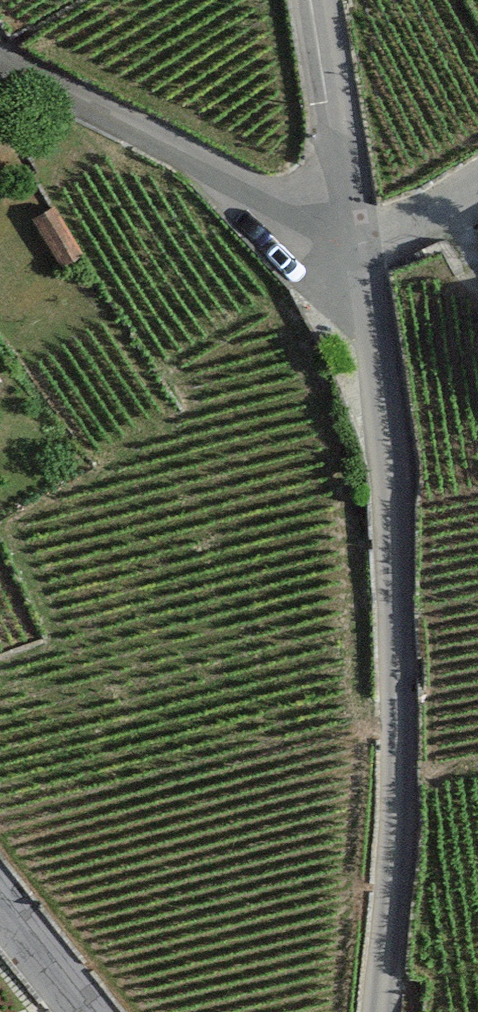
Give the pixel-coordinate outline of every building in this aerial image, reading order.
[(51,203),(34,213),(62,260),(79,250),(51,203)]
